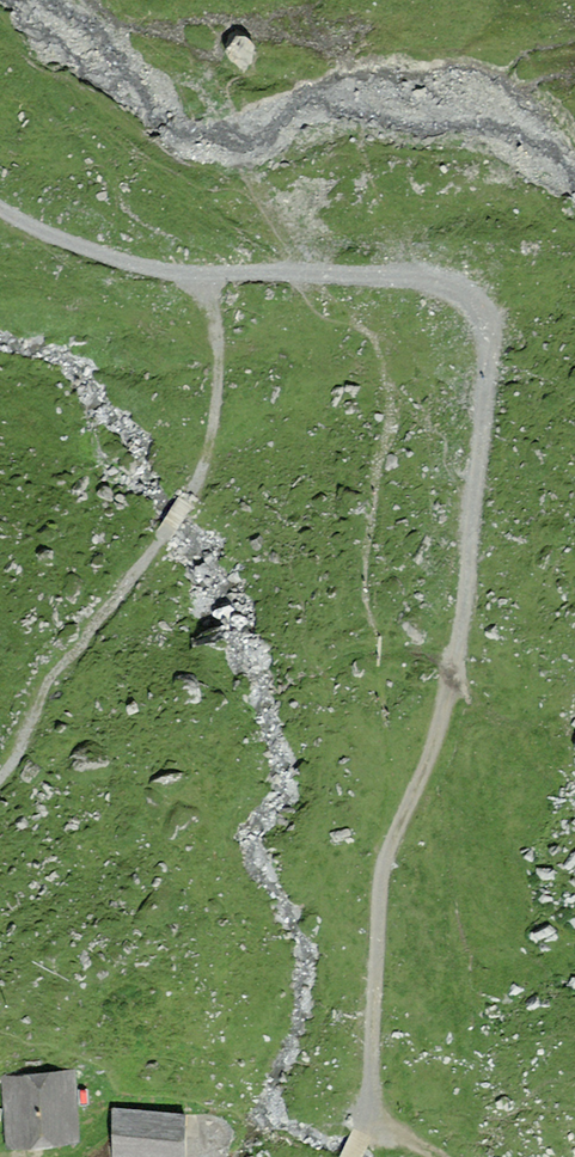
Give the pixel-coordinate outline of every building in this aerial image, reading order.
[(1,1079),(5,1146),(75,1143),(71,1075),(1,1079)] [(185,1117),(114,1113),(112,1156),(182,1156),(185,1117)]
